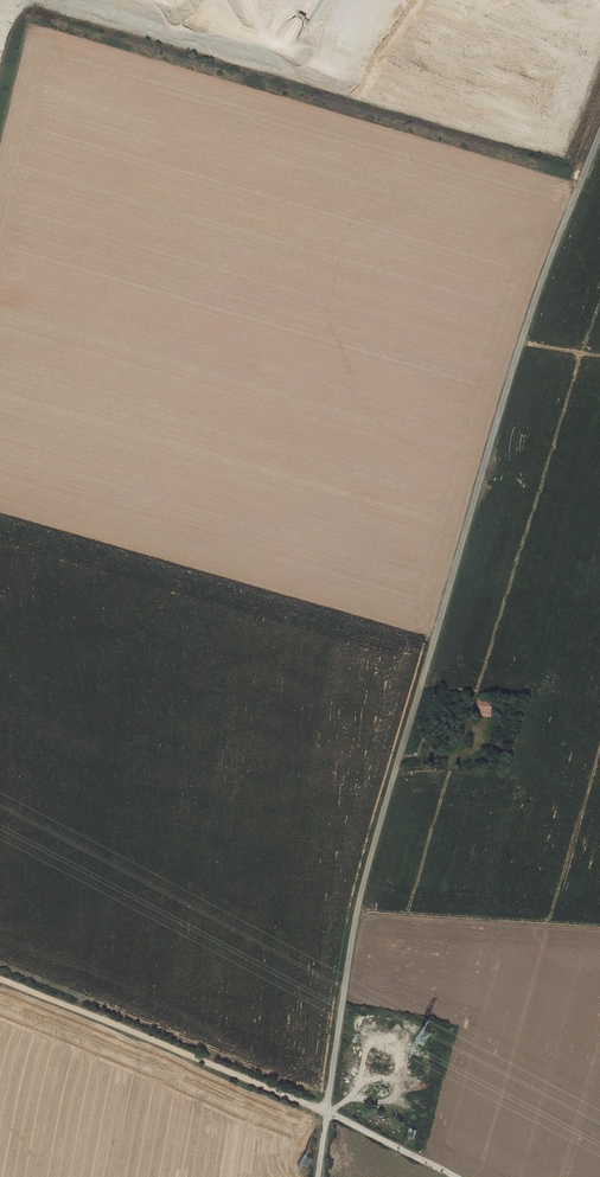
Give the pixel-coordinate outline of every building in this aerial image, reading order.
[(493,701),(478,700),(477,716),(492,717),(493,701)]
